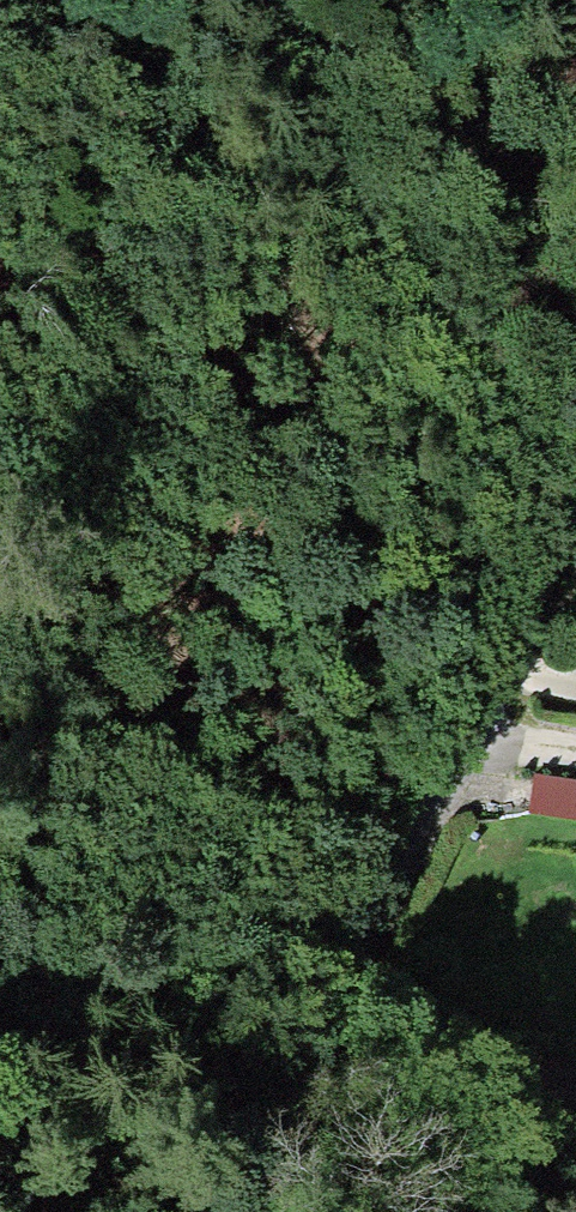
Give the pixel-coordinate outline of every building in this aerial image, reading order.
[(535,776),(528,814),(575,822),(575,783),(535,776)]
